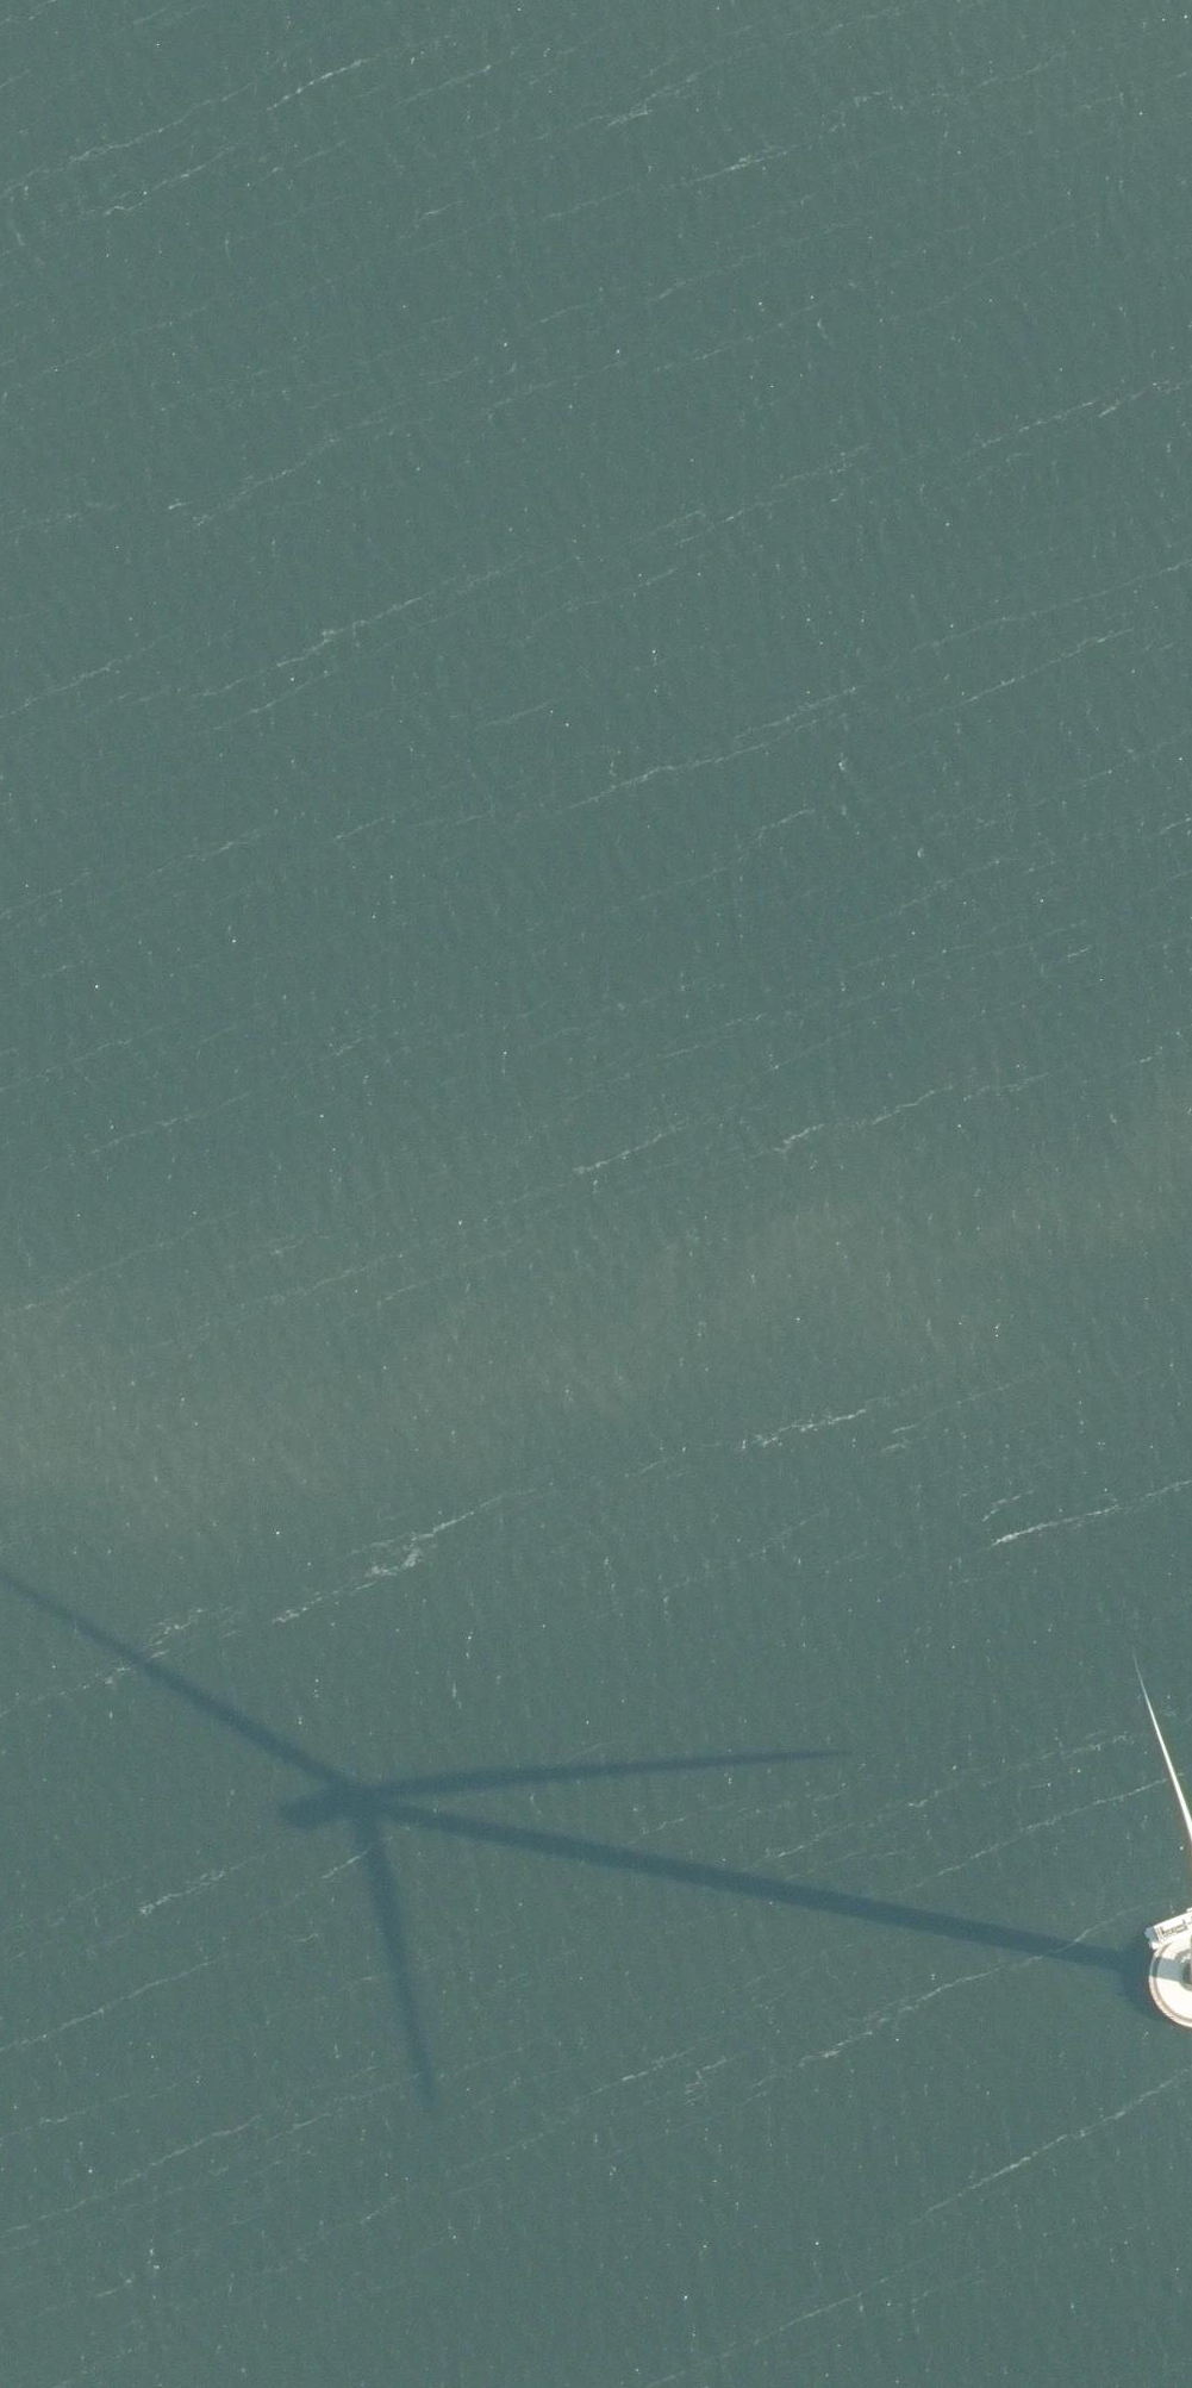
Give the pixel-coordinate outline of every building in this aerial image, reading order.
[(1191,1965),(1189,1965),(1187,1966),(1186,1967),(1184,1968),(1183,1969),(1182,1970),(1181,1972),(1181,1974),(1181,1975),(1181,1977),(1181,1979),(1182,1981),(1183,1982),(1184,1983),(1186,1984),(1187,1985),(1189,1985),(1191,1986),(1191,1965)]
